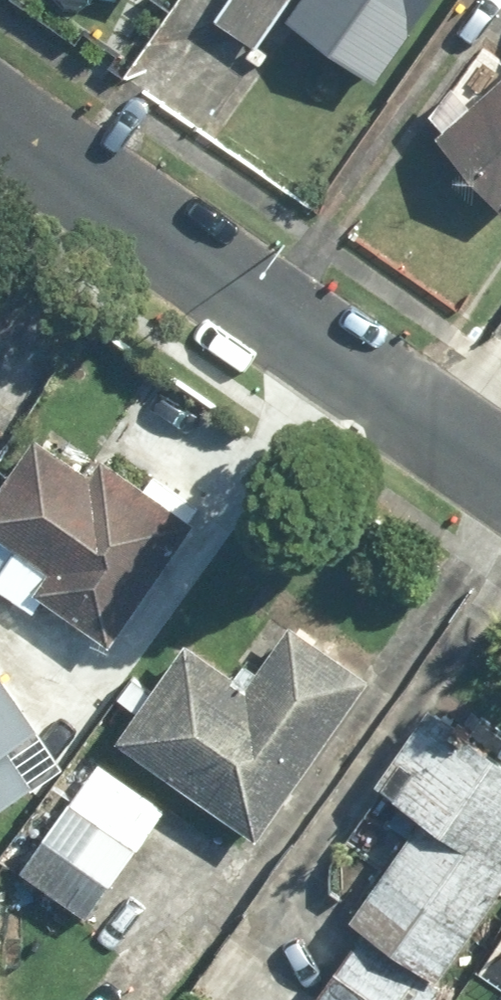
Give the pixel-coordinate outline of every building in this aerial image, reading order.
[(215,20),(259,50),(293,0),(228,0),(215,20)] [(437,0),(301,0),(284,24),(376,88),(437,0)] [(440,138),(500,206),(500,84),(440,138)] [(195,527),(190,523),(205,500),(159,468),(143,492),(100,463),(89,479),(33,441),(0,489),(0,539),(1,540),(0,541),(0,594),(34,617),(44,603),(113,649),(195,527)] [(248,694),(184,650),(118,746),(260,842),(370,682),(293,629),(248,694)] [(32,787),(6,750),(31,732),(0,688),(0,809),(32,787)] [(419,813),(343,928),(358,938),(317,999),(440,999),(449,986),(441,980),(500,889),(500,763),(425,712),(377,785),(419,813)] [(166,812),(100,765),(22,875),(89,922),(166,812)]
